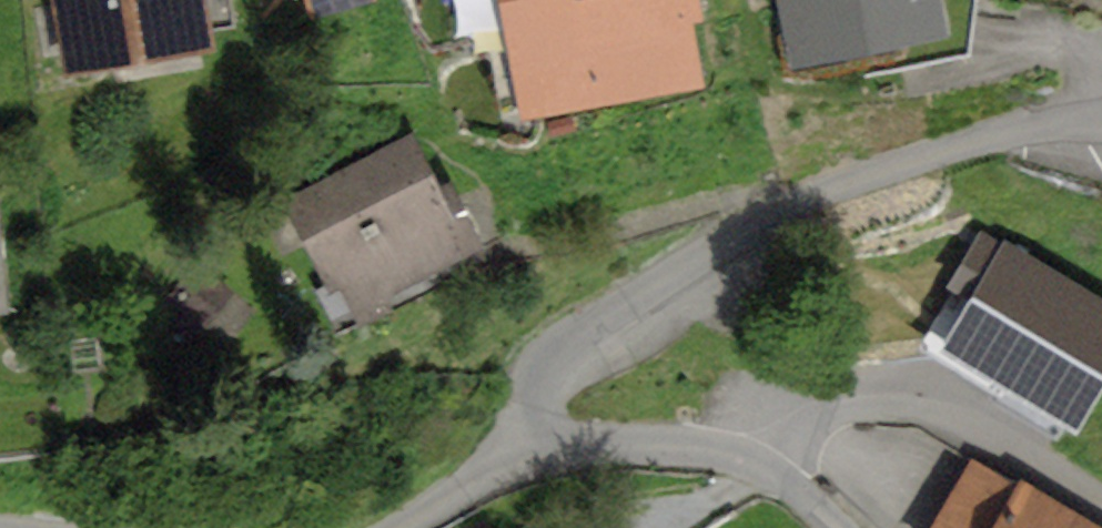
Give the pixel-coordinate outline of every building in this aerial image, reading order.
[(65,76),(216,50),(207,0),(52,0),(65,76)] [(309,20),(378,1),(377,0),(304,0),(309,20)] [(524,113),(698,79),(685,13),(697,11),(695,0),(589,0),(573,3),(572,0),(502,0),(524,113)] [(792,68),(950,35),(943,0),(778,0),(792,68)] [(415,135),(282,200),(328,294),(343,287),(354,311),(484,248),(452,183),(441,188),(415,135)] [(11,313),(0,213),(0,314),(11,313)] [(1005,240),(1003,244),(979,230),(943,289),(950,293),(917,347),(1002,398),(1007,390),(1077,433),(1101,392),(1101,298),(1005,240)] [(971,455),(927,527),(1101,527),(1021,478),(1016,482),(971,455)]
